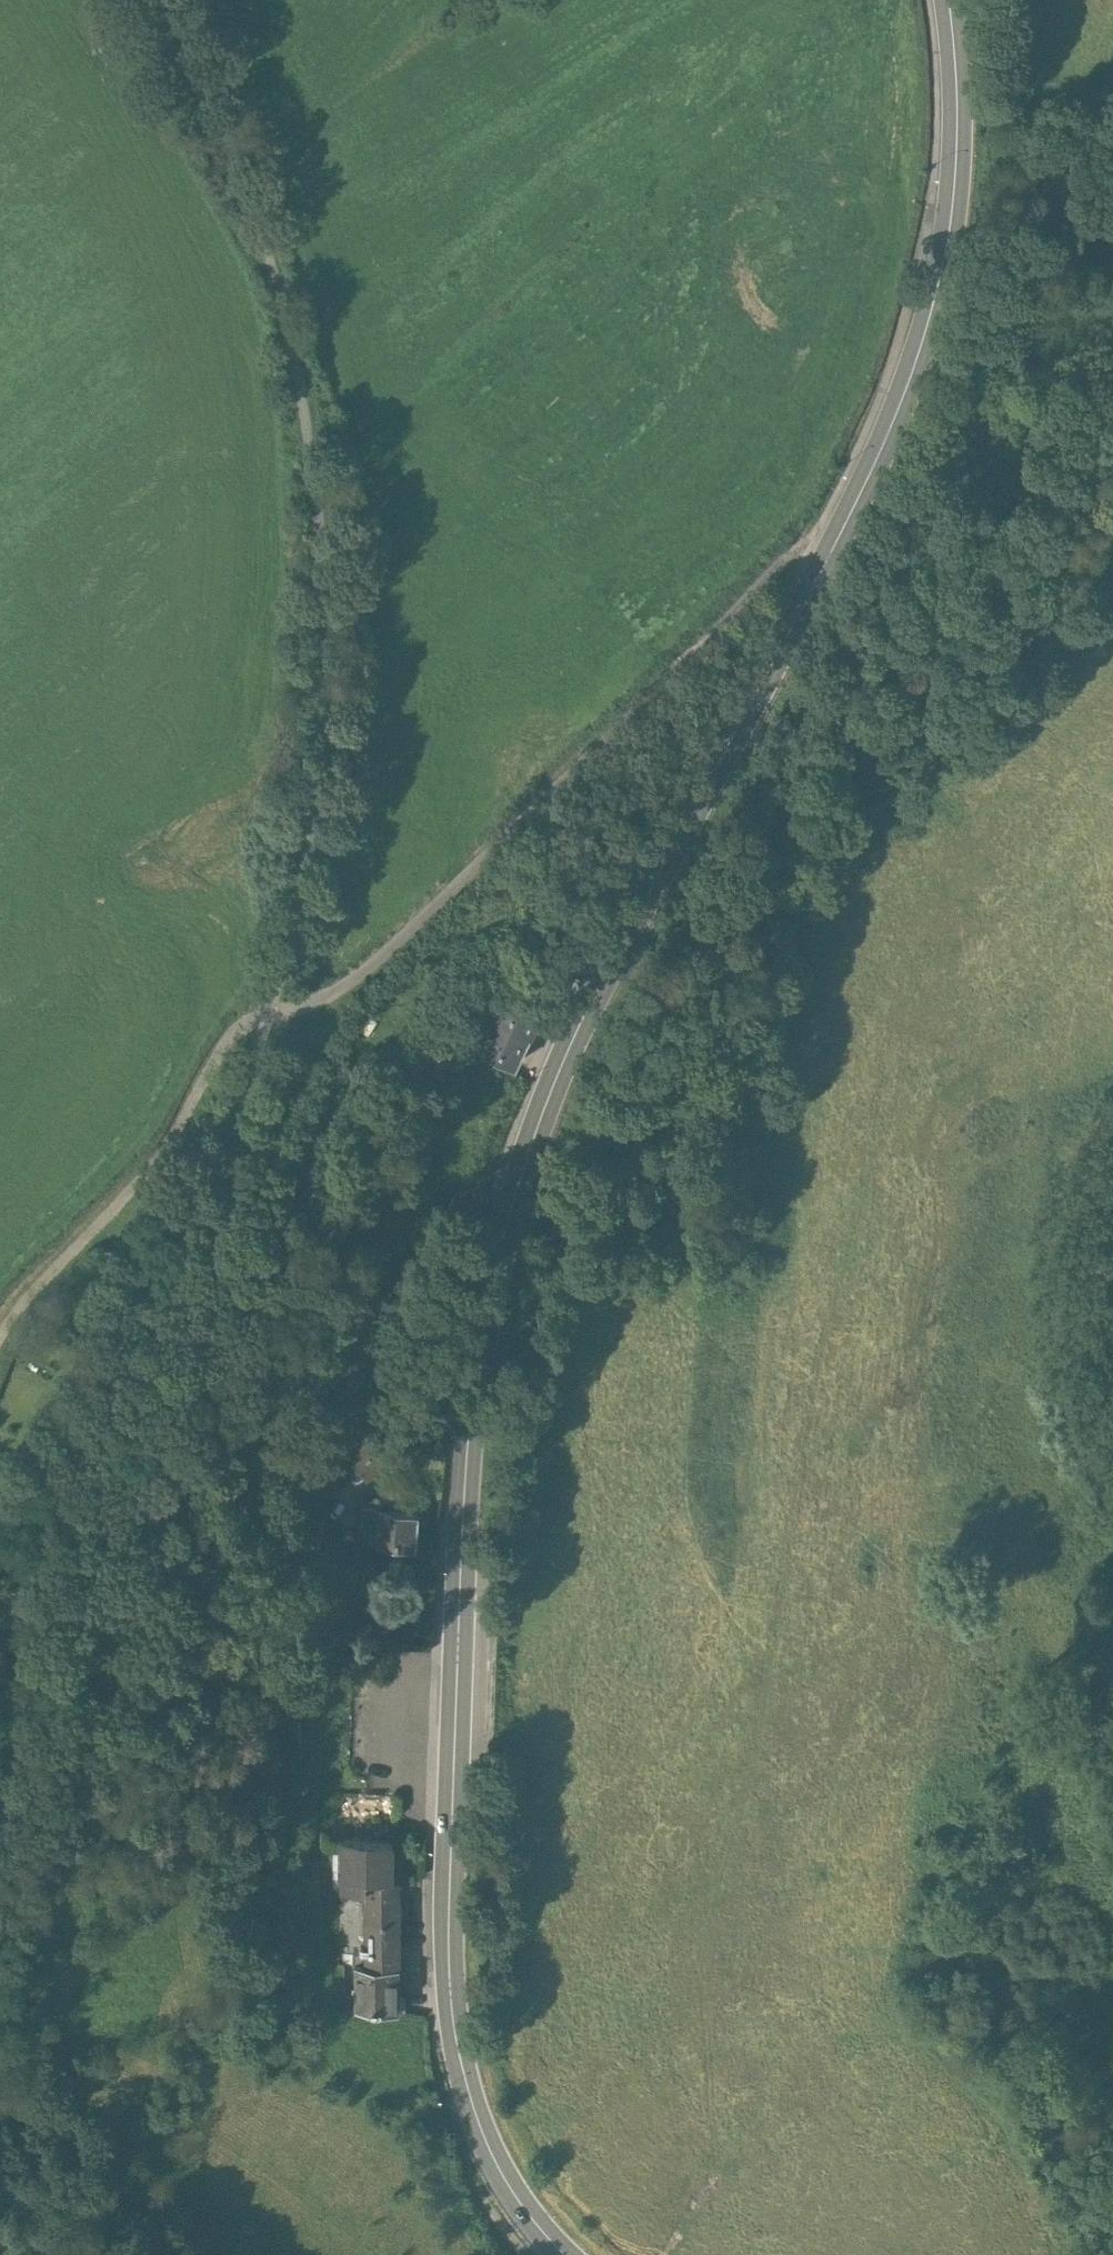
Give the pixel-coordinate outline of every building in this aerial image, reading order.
[(476,1049),(514,1065),(536,1012),(498,996),(476,1049)] [(369,1445),(346,1463),(366,1490),(390,1471),(369,1445)] [(363,1519),(360,1552),(413,1557),(416,1523),(363,1519)] [(341,1911),(362,1911),(362,1897),(393,1897),(393,1858),(339,1858),(339,1911),(341,1911)] [(362,1970),(363,1984),(400,1984),(399,1909),(399,1897),(393,1897),(362,1897),(362,1911),(362,1970)] [(362,1970),(362,1911),(341,1911),(341,1915),(341,1918),(337,1918),(337,1970),(362,1970)] [(400,2026),(400,1984),(363,1984),(354,1984),(354,2026),(400,2026)]
